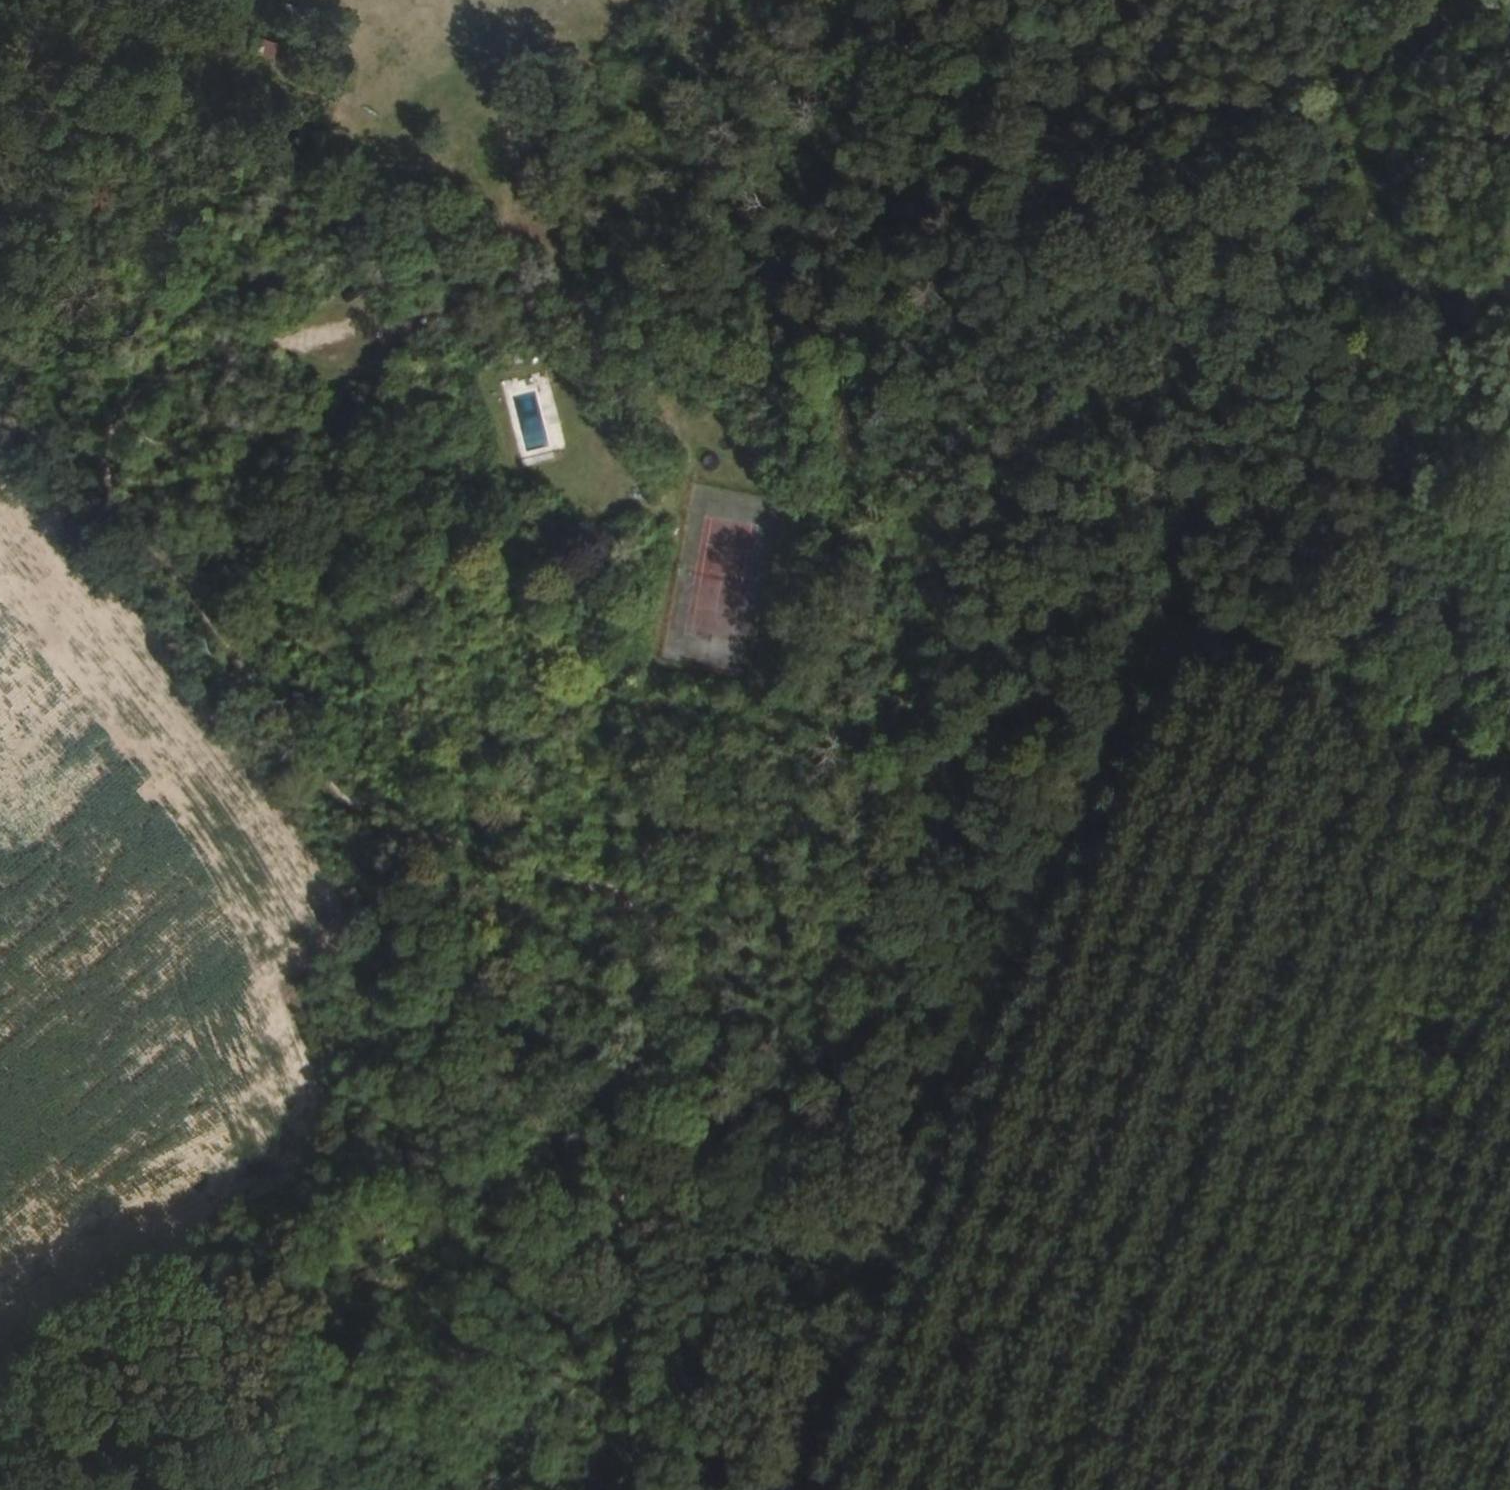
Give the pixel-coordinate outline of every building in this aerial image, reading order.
[(523,458),(563,447),(542,371),(502,382),(523,458)]
